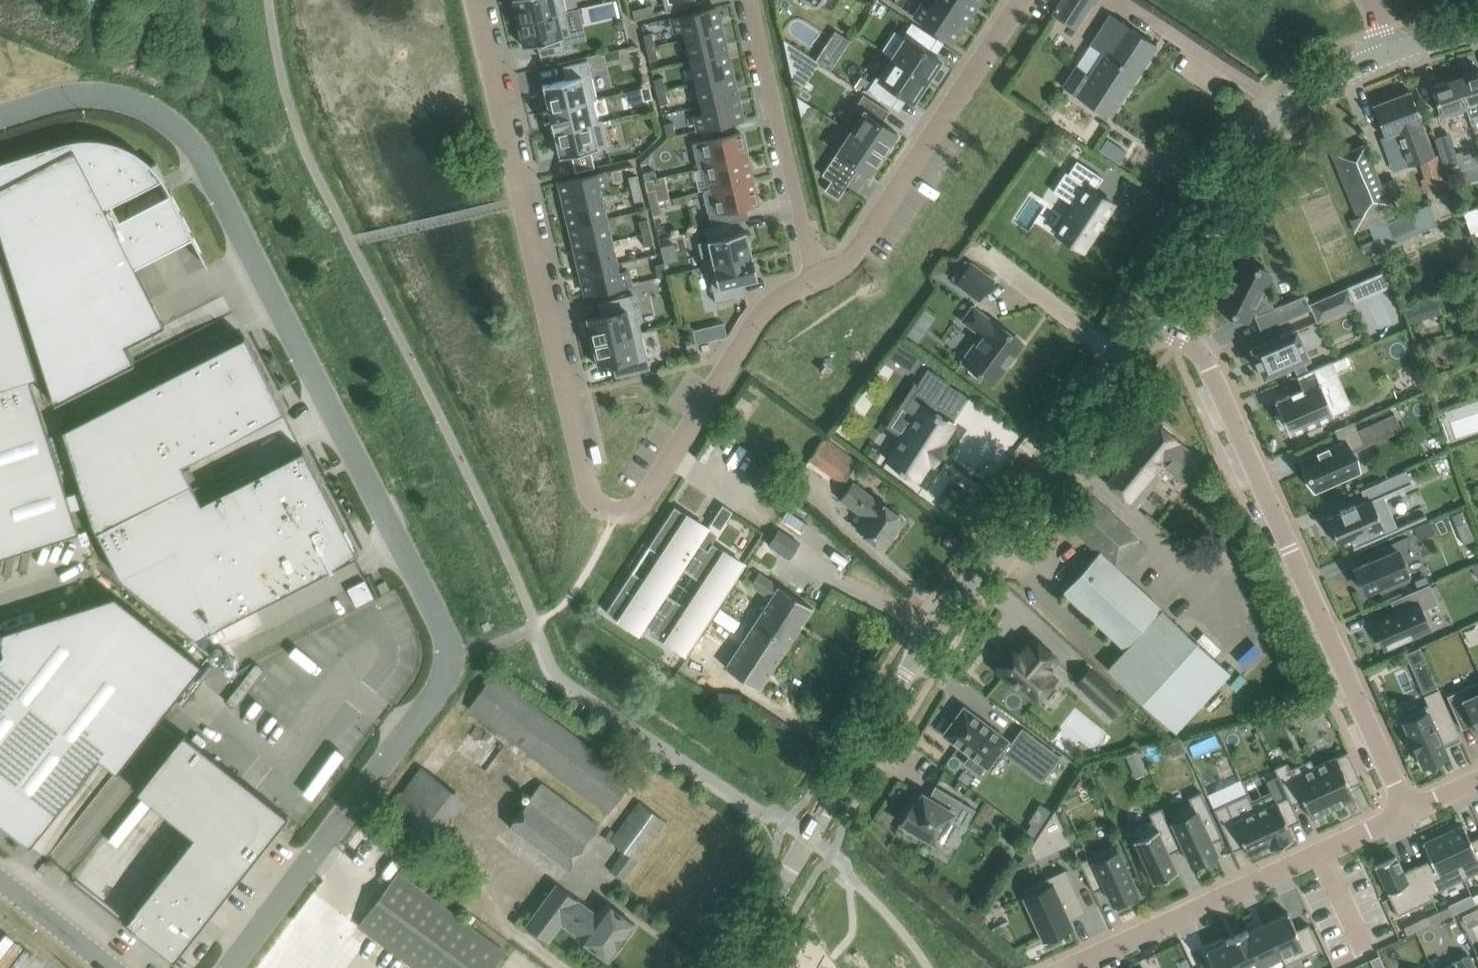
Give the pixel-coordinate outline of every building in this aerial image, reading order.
[(517,22),(564,12),(566,12),(563,0),(512,0),(517,22)] [(665,12),(697,5),(696,0),(662,0),(665,12)] [(977,2),(973,0),(933,0),(933,1),(964,22),(977,2)] [(1052,14),(1075,29),(1095,0),(1061,0),(1052,14)] [(951,41),(964,22),(933,1),(928,8),(922,4),(914,17),(951,41)] [(675,32),(682,30),(684,38),(720,30),(715,7),(672,17),(675,32)] [(564,12),(517,22),(523,47),(536,43),(539,57),(565,51),(562,37),(570,36),(564,12)] [(1075,95),(1109,117),(1156,45),(1109,14),(1062,86),(1075,95)] [(928,52),(936,39),(911,22),(902,36),(905,38),(892,58),(926,81),(927,79),(928,79),(929,77),(928,77),(936,66),(937,66),(938,64),(937,64),(940,60),(928,52)] [(725,52),(720,30),(684,38),(689,61),(725,52)] [(643,35),(646,48),(654,46),(651,33),(643,35)] [(654,46),(646,48),(648,60),(657,58),(654,46)] [(830,70),(835,61),(820,51),(815,60),(830,70)] [(731,75),(725,52),(689,61),(694,83),(731,75)] [(925,83),(926,81),(892,58),(879,78),(876,76),(866,90),(891,107),(900,93),(912,102),(915,98),(916,98),(917,96),(916,96),(923,85),(924,84),(924,85),(926,83),(925,83)] [(596,99),(587,61),(561,67),(564,80),(541,85),(547,111),(593,100),(596,99)] [(1466,112),(1471,125),(1477,122),(1477,71),(1456,78),(1466,112)] [(736,97),(731,75),(694,83),(699,106),(736,97)] [(662,77),(653,79),(656,92),(665,90),(662,77)] [(1456,78),(1431,86),(1441,115),(1454,111),(1455,115),(1466,112),(1456,78)] [(643,101),(651,99),(649,86),(640,88),(643,101)] [(668,102),(665,90),(656,92),(659,104),(668,102)] [(1433,155),(1410,91),(1372,105),(1383,135),(1380,136),(1389,158),(1402,153),(1406,165),(1420,160),(1430,187),(1435,186),(1438,195),(1433,197),(1437,208),(1455,202),(1439,153),(1433,155)] [(850,132),(883,154),(897,133),(881,122),(889,111),(863,94),(841,127),(849,132),(850,132)] [(736,97),(699,106),(701,114),(695,116),(698,130),(741,120),(736,97)] [(553,133),(598,122),(593,100),(547,111),(553,133)] [(598,122),(553,133),(558,157),(607,146),(601,121),(598,122)] [(667,137),(675,135),(672,122),(664,124),(667,137)] [(850,132),(849,132),(822,174),(831,180),(824,190),(837,198),(858,167),(869,175),(883,154),(850,132)] [(1449,132),(1434,137),(1446,172),(1461,167),(1449,132)] [(697,169),(707,167),(706,166),(746,156),(740,133),(691,144),(697,169)] [(151,164),(148,162),(145,160),(143,157),(138,154),(134,151),(129,149),(126,147),(121,145),(114,143),(108,141),(104,140),(99,140),(96,139),(91,139),(86,139),(80,139),(74,140),(69,141),(63,142),(0,162),(0,234),(54,403),(133,362),(124,345),(163,325),(133,267),(191,238),(193,237),(191,232),(182,216),(180,212),(171,195),(169,191),(167,192),(168,194),(118,219),(111,204),(124,197),(125,198),(164,179),(156,162),(151,164)] [(1379,180),(1364,144),(1333,157),(1359,217),(1364,215),(1369,226),(1387,219),(1394,216),(1387,199),(1379,180)] [(751,180),(746,156),(706,166),(707,167),(711,188),(712,189),(751,180)] [(578,162),(580,171),(592,168),(590,159),(578,162)] [(1065,172),(1064,173),(1076,182),(1065,199),(1074,205),(1056,233),(1082,250),(1096,230),(1097,231),(1104,221),(1103,220),(1106,215),(1107,216),(1112,207),(1111,207),(1113,204),(1094,191),(1102,177),(1076,160),(1068,174),(1065,172)] [(1457,170),(1460,184),(1477,179),(1477,164),(1457,170)] [(654,170),(642,173),(644,181),(656,178),(654,170)] [(559,182),(564,204),(601,196),(599,188),(606,186),(602,172),(559,182)] [(628,177),(631,189),(639,187),(636,175),(628,177)] [(711,227),(730,223),(748,218),(745,206),(757,204),(751,180),(712,189),(711,188),(702,190),(711,227)] [(642,200),(639,187),(631,189),(634,202),(642,200)] [(649,203),(657,201),(654,190),(646,192),(649,203)] [(606,218),(601,196),(564,204),(570,227),(606,218)] [(649,203),(652,215),(660,213),(657,201),(649,203)] [(1387,219),(1369,226),(1378,248),(1436,224),(1428,205),(1388,222),(1387,219)] [(570,227),(575,249),(612,241),(606,218),(570,227)] [(650,232),(647,219),(638,221),(641,234),(650,232)] [(711,227),(704,229),(707,240),(697,242),(703,267),(751,255),(746,231),(732,234),(730,223),(711,227)] [(653,244),(650,232),(641,234),(644,246),(653,244)] [(575,249),(580,272),(617,263),(612,241),(575,249)] [(751,255),(703,267),(703,268),(707,267),(715,303),(746,296),(743,283),(757,280),(751,255)] [(1241,260),(1218,305),(1225,309),(1225,308),(1231,311),(1230,313),(1234,315),(1235,313),(1241,316),(1240,317),(1247,320),(1252,311),(1256,313),(1256,315),(1254,316),(1260,331),(1310,309),(1304,295),(1269,310),(1266,304),(1258,299),(1270,275),(1264,272),(1263,273),(1257,270),(1258,268),(1254,266),(1253,268),(1247,265),(1248,264),(1241,260)] [(0,261),(0,388),(29,378),(37,376),(0,261)] [(617,263),(580,272),(586,295),(629,284),(625,270),(619,271),(617,263)] [(655,265),(658,278),(666,276),(663,263),(655,265)] [(993,280),(971,263),(956,283),(978,300),(993,280)] [(1354,305),(1347,288),(1310,304),(1317,321),(1354,305)] [(586,319),(592,343),(641,332),(632,294),(597,303),(600,316),(586,319)] [(1023,343),(991,320),(972,306),(961,320),(981,334),(972,347),(976,350),(965,364),(992,384),(1023,343)] [(723,323),(712,325),(715,339),(726,336),(723,323)] [(1295,329),(1250,348),(1255,359),(1254,360),(1257,367),(1258,367),(1263,378),(1308,358),(1295,329)] [(649,369),(641,332),(592,343),(598,368),(611,364),(614,378),(649,369)] [(96,531),(190,483),(181,464),(277,415),(277,414),(282,411),(244,337),(229,345),(229,344),(62,430),(96,531)] [(952,432),(948,429),(949,428),(960,413),(949,406),(951,403),(944,399),(943,401),(941,400),(959,373),(939,360),(914,396),(925,403),(897,443),(925,462),(937,446),(941,449),(952,432)] [(1274,401),(1289,434),(1333,415),(1319,383),(1338,375),(1332,361),(1296,376),(1301,388),(1289,393),(1290,394),(1274,401)] [(29,378),(0,388),(0,556),(78,532),(29,378)] [(1179,442),(1155,422),(1106,482),(1135,506),(1146,493),(1137,486),(1156,463),(1181,484),(1201,460),(1179,442)] [(1334,431),(1340,443),(1301,461),(1307,474),(1306,474),(1308,478),(1309,477),(1314,491),(1358,471),(1349,451),(1364,444),(1354,422),(1334,431)] [(826,437),(809,459),(842,484),(858,461),(826,437)] [(356,554),(320,486),(319,484),(315,476),(302,451),(297,453),(296,453),(200,502),(190,483),(96,531),(120,578),(195,638),(215,628),(351,558),(351,557),(354,555),(356,558),(357,557),(356,554)] [(1405,470),(1381,481),(1387,494),(1411,483),(1405,470)] [(857,528),(883,547),(903,520),(851,482),(839,499),(865,517),(857,528)] [(1327,518),(1334,535),(1339,546),(1350,541),(1353,549),(1426,517),(1425,515),(1393,529),(1379,497),(1383,496),(1383,494),(1355,506),(1355,504),(1339,511),(1340,513),(1327,518)] [(1098,553),(1061,591),(1076,605),(1125,649),(1107,668),(1175,731),(1229,672),(1112,564),(1137,538),(1108,511),(1093,497),(1067,524),(1098,553)] [(719,509),(710,523),(716,527),(720,530),(731,511),(728,509),(722,505),(719,509)] [(706,528),(674,507),(605,612),(638,633),(642,626),(684,653),(743,564),(711,543),(707,550),(696,543),(706,528)] [(1432,532),(1428,521),(1413,527),(1417,539),(1432,532)] [(772,532),(762,547),(783,561),(793,546),(772,532)] [(1371,561),(1353,568),(1363,592),(1378,586),(1380,592),(1408,580),(1406,574),(1408,573),(1403,562),(1416,557),(1407,536),(1366,554),(1367,555),(1368,555),(1371,561)] [(725,667),(758,689),(811,608),(778,586),(758,572),(749,585),(770,598),(725,667)] [(1404,608),(1373,621),(1384,648),(1428,629),(1421,611),(1438,603),(1429,584),(1399,597),(1404,608)] [(30,845),(99,758),(116,772),(201,665),(113,596),(0,632),(0,645),(3,652),(0,656),(0,822),(29,846),(30,845)] [(618,628),(615,634),(631,645),(635,639),(618,628)] [(1015,686),(1019,682),(1038,698),(1054,679),(1045,671),(1056,659),(1033,639),(1018,656),(1012,650),(996,669),(1012,683),(1015,686)] [(1404,653),(1411,668),(1425,661),(1419,647),(1404,653)] [(688,653),(675,674),(707,695),(721,674),(720,674),(717,679),(686,659),(689,654),(688,653)] [(1090,669),(1077,683),(1112,716),(1125,702),(1090,669)] [(632,780),(492,675),(467,708),(608,812),(632,780)] [(1446,696),(1461,729),(1473,723),(1477,734),(1477,682),(1446,696)] [(1459,736),(1438,689),(1423,695),(1428,706),(1402,717),(1410,736),(1409,737),(1416,751),(1423,765),(1446,755),(1441,744),(1459,736)] [(942,734),(970,755),(964,763),(979,774),(984,766),(986,768),(1002,747),(1006,750),(1004,753),(1041,780),(1058,757),(1022,729),(1010,744),(1006,741),(1007,740),(963,706),(942,734)] [(287,816),(287,815),(286,815),(286,816),(182,733),(136,791),(193,836),(126,920),(125,919),(124,920),(173,960),(287,816)] [(1167,745),(1172,756),(1185,750),(1180,739),(1167,745)] [(1127,755),(1131,764),(1141,759),(1137,751),(1127,755)] [(1361,781),(1347,752),(1314,767),(1332,808),(1354,798),(1349,787),(1361,781)] [(1311,818),(1332,808),(1314,767),(1293,776),(1290,769),(1277,775),(1287,797),(1288,796),(1292,805),(1302,800),(1311,818)] [(401,832),(439,781),(421,768),(383,819),(401,832)] [(543,852),(566,869),(598,826),(540,783),(508,826),(543,852)] [(927,797),(922,794),(914,806),(911,804),(909,808),(908,807),(901,818),(902,819),(900,822),(905,826),(904,828),(916,836),(918,833),(935,843),(949,819),(964,827),(974,809),(934,786),(927,797)] [(1188,798),(1190,803),(1168,813),(1192,864),(1215,854),(1210,843),(1222,838),(1201,792),(1188,798)] [(1245,795),(1269,847),(1270,849),(1291,839),(1291,838),(1293,837),(1288,826),(1299,821),(1292,805),(1288,796),(1287,797),(1255,811),(1247,793),(1245,795)] [(1249,857),(1269,847),(1245,795),(1213,809),(1232,851),(1244,846),(1249,857)] [(610,871),(621,879),(664,821),(639,802),(609,841),(623,851),(610,871)] [(1148,813),(1152,821),(1130,831),(1134,839),(1133,840),(1134,841),(1135,841),(1153,880),(1152,881),(1152,882),(1177,871),(1177,870),(1176,870),(1168,853),(1180,848),(1161,807),(1148,813)] [(1036,837),(1029,847),(1035,860),(1070,844),(1054,809),(1041,829),(1036,837)] [(1032,823),(1026,831),(1036,837),(1041,829),(1032,823)] [(1442,833),(1463,879),(1477,872),(1477,837),(1470,841),(1462,824),(1442,833)] [(1430,860),(1417,866),(1430,894),(1431,894),(1463,879),(1442,833),(1422,843),(1430,860)] [(1136,893),(1113,842),(1090,852),(1091,856),(1079,861),(1092,891),(1105,886),(1113,904),(1136,893)] [(1395,855),(1374,865),(1397,915),(1433,898),(1431,894),(1430,894),(1417,866),(1403,873),(1395,855)] [(1050,885),(1024,897),(1044,940),(1071,928),(1068,920),(1085,912),(1065,869),(1046,877),(1050,885)] [(504,952),(397,873),(357,926),(415,967),(493,967),(504,952)] [(525,924),(547,941),(561,923),(580,937),(579,938),(608,960),(634,924),(605,903),(597,914),(555,883),(525,924)] [(1449,906),(1438,912),(1441,919),(1452,914),(1449,906)] [(1287,912),(1266,922),(1282,956),(1281,956),(1285,965),(1319,949),(1308,924),(1296,930),(1287,912)] [(1438,912),(1427,917),(1430,924),(1441,919),(1438,912)] [(1247,930),(1246,930),(1262,965),(1263,964),(1281,956),(1282,956),(1266,922),(1247,930)] [(1226,939),(1240,967),(1265,967),(1263,964),(1262,965),(1246,930),(1226,939)] [(1226,939),(1225,940),(1205,950),(1213,967),(1240,967),(1226,939)] [(1440,967),(1475,967),(1468,955),(1440,967)]
